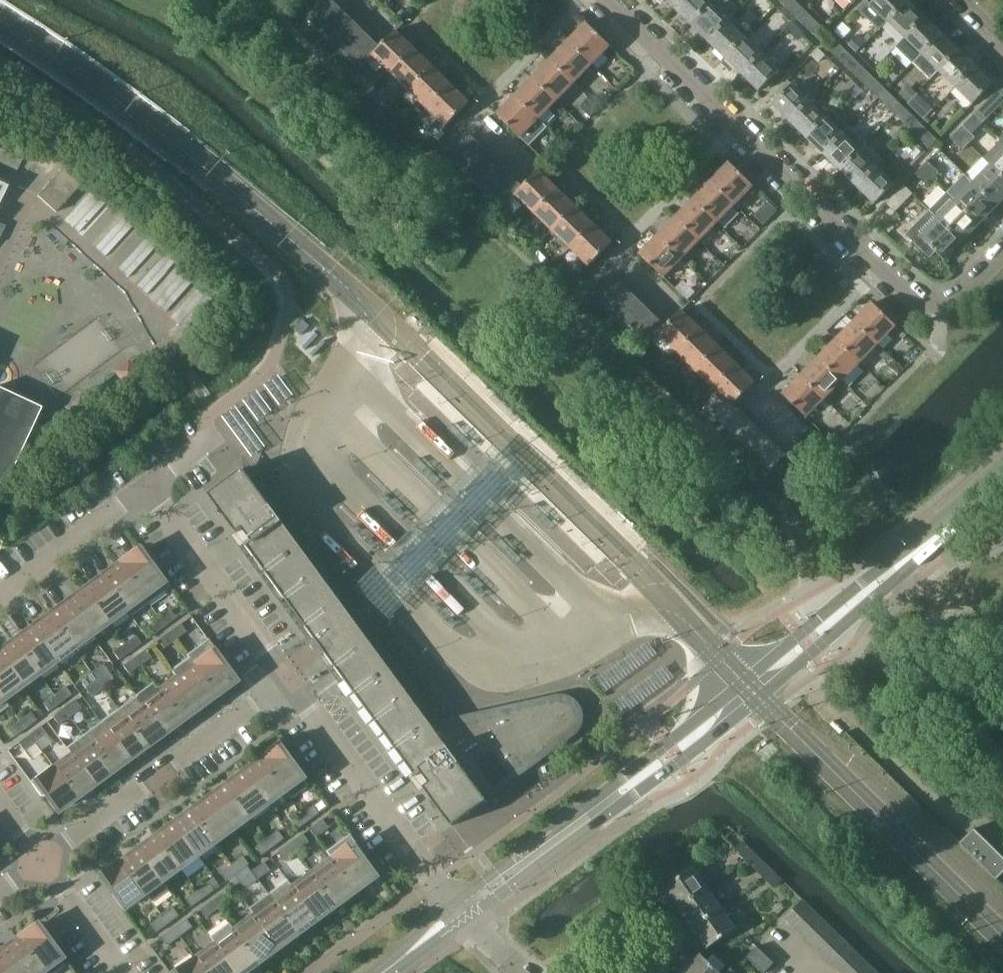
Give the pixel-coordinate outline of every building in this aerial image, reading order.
[(377,50),(343,17),(326,0),(325,0),(308,18),(360,69),(373,55),(373,54),(377,50)] [(674,8),(691,24),(711,5),(706,0),(682,0),(674,8)] [(691,24),(708,41),(728,21),(739,10),(729,0),(715,0),(711,5),(691,24)] [(795,0),(782,0),(780,2),(789,10),(797,2),(795,0)] [(871,4),(888,21),(907,1),(906,0),(875,0),(871,4)] [(907,1),(888,21),(905,37),(924,18),(907,1)] [(798,18),(805,10),(797,2),(789,10),(798,18)] [(814,19),(805,10),(798,18),(806,27),(814,19)] [(905,37),(895,48),(912,64),(914,62),(922,54),(941,34),(924,18),(905,37)] [(822,27),(814,19),(806,27),(815,35),(822,27)] [(728,21),(708,41),(725,58),(745,38),(728,21)] [(610,46),(586,23),(569,41),(592,64),(610,46)] [(793,23),(787,28),(799,39),(804,34),(793,23)] [(843,24),(836,32),(843,39),(850,31),(843,24)] [(391,72),(413,49),(395,31),(377,50),(373,54),(373,55),(391,72)] [(858,33),(848,44),(857,52),(867,41),(858,33)] [(922,54),(914,62),(931,79),(940,71),(958,51),(941,34),(922,54)] [(745,38),(725,58),(742,74),(762,55),(745,38)] [(836,40),(828,48),(837,57),(844,49),(836,40)] [(592,64),(569,41),(551,60),(574,83),(589,68),(592,64)] [(432,67),(413,49),(391,72),(409,90),(432,67)] [(853,57),(844,49),(837,57),(845,65),(853,57)] [(958,51),(940,71),(957,87),(976,68),(958,51)] [(762,55),(742,74),(759,91),(778,71),(762,55)] [(854,73),(861,65),(853,57),(845,65),(854,73)] [(574,83),(551,60),(533,78),(557,101),(574,83)] [(592,64),(589,68),(595,74),(598,70),(592,64)] [(862,81),(870,73),(861,65),(854,73),(862,81)] [(450,85),(432,67),(409,90),(427,108),(450,85)] [(976,68),(957,87),(973,103),(992,84),(976,68)] [(878,82),(870,73),(862,81),(870,90),(878,82)] [(557,101),(533,78),(515,96),(538,119),(553,105),(557,101)] [(887,90),(878,82),(870,90),(879,98),(887,90)] [(792,84),(773,103),(790,120),(813,96),(806,89),(802,93),(792,84)] [(427,108),(418,117),(420,119),(421,119),(430,128),(439,119),(445,126),(450,121),(468,103),(468,102),(450,85),(427,108)] [(907,85),(899,94),(908,103),(917,94),(907,85)] [(895,98),(887,90),(879,98),(887,106),(895,98)] [(1002,102),(1002,95),(998,90),(975,113),(984,122),(1002,102)] [(908,103),(923,118),(932,109),(917,94),(908,103)] [(538,119),(515,96),(497,114),(530,146),(547,128),(538,119)] [(813,96),(790,120),(807,137),(826,117),(833,110),(824,101),(821,104),(813,96)] [(904,106),(895,98),(887,106),(896,114),(904,106)] [(589,99),(580,108),(591,119),(600,109),(589,99)] [(557,101),(553,105),(562,114),(566,110),(557,101)] [(904,122),(912,114),(904,106),(896,114),(904,122)] [(826,117),(807,137),(824,153),(843,134),(850,127),(833,110),(826,117)] [(921,123),(912,114),(904,122),(913,131),(921,123)] [(929,131),(921,123),(913,131),(921,139),(929,131)] [(963,125),(957,131),(970,143),(976,137),(963,125)] [(843,134),(824,153),(841,170),(860,151),(867,143),(850,127),(843,134)] [(938,139),(929,131),(921,139),(930,147),(938,139)] [(970,143),(957,131),(951,137),(963,150),(970,143)] [(520,191),(520,190),(503,174),(468,140),(450,158),(459,167),(489,196),(502,209),(516,196),(515,196),(520,191)] [(860,151),(841,170),(858,187),(884,160),(867,143),(860,151)] [(991,165),(1002,176),(1002,153),(991,165)] [(87,176),(69,160),(36,196),(55,211),(87,176)] [(884,160),(858,187),(875,203),(881,197),(901,177),(884,160)] [(928,161),(922,167),(934,180),(940,173),(928,161)] [(753,186),(730,163),(712,181),(735,204),(753,186)] [(1002,200),(1002,176),(991,165),(974,183),(997,206),(1002,200)] [(934,180),(922,167),(916,173),(928,186),(934,180)] [(533,212),(556,188),(538,171),(520,190),(520,191),(515,196),(516,196),(533,212)] [(965,174),(947,192),(979,224),(997,206),(974,183),(965,174)] [(735,204),(712,181),(697,196),(694,200),(717,222),(735,204)] [(904,185),(893,196),(886,203),(895,211),(913,193),(904,185)] [(574,206),(556,188),(533,212),(551,230),(574,206)] [(73,219),(186,328),(215,298),(101,190),(73,219)] [(962,242),(979,224),(947,192),(929,210),(962,242)] [(717,222),(694,200),(676,218),(699,241),(717,222)] [(593,224),(574,206),(551,230),(569,248),(593,224)] [(944,260),(962,242),(929,210),(906,234),(930,257),(936,252),(944,260)] [(699,241),(676,218),(658,236),(681,259),(699,241)] [(589,266),(612,242),(593,224),(569,248),(589,266)] [(681,259),(658,236),(640,254),(664,277),(681,259)] [(646,314),(629,297),(612,279),(594,297),(611,315),(637,340),(646,348),(659,335),(663,331),(646,314)] [(896,326),(872,303),(854,321),(878,345),(896,326)] [(701,329),(683,312),(683,311),(663,331),(659,335),(678,353),(701,329)] [(878,345),(854,321),(836,340),(860,363),(878,345)] [(719,347),(701,329),(678,353),(696,371),(719,347)] [(860,363),(836,340),(819,358),(842,381),(860,363)] [(737,365),(719,347),(696,371),(714,388),(737,365)] [(842,381),(819,358),(801,376),(824,399),(842,381)] [(735,404),(756,382),(737,365),(714,388),(732,405),(732,406),(735,403),(735,404)] [(824,399),(801,376),(783,394),(807,418),(824,399)] [(54,430),(35,421),(41,408),(0,388),(0,485),(5,487),(13,469),(24,474),(54,430)] [(743,412),(735,404),(735,403),(732,406),(732,405),(720,417),(718,420),(727,429),(743,412)] [(709,429),(718,420),(720,417),(713,409),(701,421),(709,429)] [(752,421),(743,412),(727,429),(735,438),(752,421)] [(761,429),(752,421),(735,438),(744,446),(761,429)] [(769,438),(761,429),(744,446),(753,455),(769,438)] [(533,467),(493,430),(350,575),(391,616),(533,467)] [(778,446),(769,438),(753,455),(761,463),(778,446)] [(787,454),(778,446),(761,463),(770,471),(787,454)] [(244,469),(243,470),(209,494),(317,641),(351,615),(244,469)] [(137,550),(120,563),(119,564),(148,603),(171,587),(165,580),(161,582),(137,550)] [(148,603),(119,564),(102,576),(125,609),(131,616),(148,603)] [(125,609),(102,576),(84,589),(108,621),(125,609)] [(108,621),(84,589),(67,602),(91,634),(108,621)] [(91,634),(67,602),(49,615),(73,647),(91,634)] [(171,610),(159,618),(165,626),(176,618),(171,610)] [(73,647),(49,615),(32,628),(56,660),(73,647)] [(154,634),(165,626),(159,618),(148,626),(154,634)] [(187,632),(181,624),(170,632),(176,640),(187,632)] [(435,730),(366,635),(360,627),(325,653),(453,826),(487,800),(482,794),(572,728),(575,724),(577,718),(575,711),(571,705),(565,702),(560,702),(435,730)] [(56,660),(32,628),(14,641),(38,673),(56,660)] [(129,628),(122,633),(126,639),(134,634),(129,628)] [(165,648),(176,640),(170,632),(159,640),(165,648)] [(938,639),(933,633),(928,639),(933,644),(938,639)] [(130,652),(142,643),(136,635),(125,644),(130,652)] [(222,665),(226,662),(209,639),(187,655),(189,658),(215,695),(234,681),(222,665)] [(14,641),(0,651),(0,658),(21,686),(38,673),(14,641)] [(119,660),(130,652),(125,644),(113,652),(119,660)] [(152,657),(146,650),(135,658),(141,666),(152,657)] [(0,658),(0,694),(3,698),(21,686),(0,658)] [(130,674),(141,666),(135,658),(124,666),(130,674)] [(198,708),(215,695),(189,658),(171,671),(177,678),(198,708)] [(109,672),(106,669),(103,664),(92,672),(97,680),(109,672)] [(86,689),(97,680),(92,672),(81,681),(86,689)] [(115,680),(111,675),(109,672),(97,680),(103,688),(115,680)] [(181,720),(198,708),(177,678),(159,691),(181,720)] [(92,696),(103,688),(97,680),(86,689),(92,696)] [(163,733),(180,721),(181,720),(159,691),(154,683),(136,696),(163,733)] [(66,687),(55,695),(60,703),(72,695),(66,687)] [(3,698),(0,694),(0,713),(9,706),(3,698)] [(60,703),(55,695),(43,703),(49,711),(60,703)] [(146,746),(163,733),(136,696),(119,709),(146,746)] [(82,709),(76,701),(65,709),(71,717),(82,709)] [(60,725),(71,717),(65,709),(54,717),(60,725)] [(128,759),(145,746),(146,746),(119,709),(101,722),(128,759)] [(31,713),(20,721),(26,729),(37,720),(31,713)] [(26,729),(20,721),(9,729),(14,737),(26,729)] [(110,772),(128,759),(101,722),(84,735),(110,772)] [(47,735),(41,727),(30,735),(36,743),(47,735)] [(36,743),(30,735),(19,743),(25,751),(36,743)] [(93,784),(110,772),(84,735),(66,748),(72,755),(93,784)] [(281,746),(263,759),(287,792),(292,799),(310,786),(281,746)] [(76,797),(93,784),(72,755),(55,768),(76,797)] [(287,792),(263,759),(246,772),(269,804),(287,792)] [(58,811),(76,797),(55,768),(53,765),(30,781),(42,797),(46,794),(58,811)] [(269,804),(246,772),(228,785),(252,817),(269,804)] [(252,817),(228,785),(211,798),(234,830),(252,817)] [(234,830),(211,798),(193,810),(217,843),(234,830)] [(309,822),(320,814),(314,806),(303,814),(309,822)] [(217,843),(193,810),(176,823),(199,856),(217,843)] [(298,830),(309,822),(303,814),(292,822),(298,830)] [(330,828),(324,820),(311,829),(317,837),(330,828)] [(199,856),(176,823),(158,836),(182,868),(199,856)] [(959,843),(996,880),(1002,873),(1002,857),(974,828),(959,843)] [(274,847),(285,839),(279,831),(268,839),(274,847)] [(310,842),(304,834),(292,843),(298,851),(310,842)] [(351,834),(328,851),(333,859),(357,892),(377,877),(365,860),(369,857),(352,834),(351,834)] [(182,868),(158,836),(141,849),(164,881),(182,868)] [(263,856),(274,847),(268,839),(257,848),(263,856)] [(756,855),(743,842),(736,850),(749,863),(756,855)] [(285,860),(298,851),(292,843),(279,852),(285,860)] [(164,881),(141,849),(123,862),(147,894),(152,902),(170,889),(164,881)] [(769,867),(756,855),(749,863),(761,875),(769,867)] [(249,866),(250,865),(244,857),(233,865),(239,873),(249,866)] [(333,859),(314,873),(338,906),(357,892),(333,859)] [(147,894),(123,862),(105,875),(117,892),(113,895),(125,910),(147,894)] [(271,870),(265,862),(253,872),(259,880),(271,870)] [(679,907),(707,888),(698,876),(704,872),(698,864),(665,887),(679,907)] [(236,875),(239,873),(233,865),(222,873),(228,881),(236,875)] [(239,873),(236,875),(240,881),(253,872),(249,866),(239,873)] [(782,880),(769,867),(761,875),(774,888),(782,880)] [(246,889),(259,880),(253,872),(240,881),(246,889)] [(314,873),(295,888),(318,920),(337,906),(338,906),(314,873)] [(289,880),(270,894),(275,902),(299,934),(318,920),(295,888),(289,880)] [(204,899),(215,890),(209,883),(198,891),(204,899)] [(693,928),(721,908),(707,888),(679,907),(693,928)] [(193,907),(204,899),(198,891),(187,899),(193,907)] [(232,899),(227,891),(214,900),(220,908),(232,899)] [(269,894),(250,908),(256,916),(280,949),(299,935),(299,934),(275,902),(270,894),(269,894)] [(207,917),(220,908),(214,900),(202,909),(207,917)] [(794,926),(811,909),(802,900),(785,917),(794,926)] [(175,908),(163,916),(169,924),(180,916),(175,908)] [(735,928),(721,908),(693,928),(708,948),(735,928)] [(803,935),(820,918),(811,909),(794,926),(803,935)] [(158,932),(169,924),(163,916),(152,924),(158,932)] [(256,916),(236,931),(260,963),(280,949),(256,916)] [(812,944),(829,926),(820,918),(803,935),(812,944)] [(194,927),(188,919),(175,929),(181,937),(194,927)] [(211,937),(217,945),(238,972),(246,972),(260,963),(236,931),(231,923),(211,937)] [(18,939),(41,971),(43,972),(55,972),(65,966),(36,926),(18,939)] [(821,952),(838,935),(829,926),(812,944),(821,952)] [(169,946),(181,937),(175,929),(163,938),(169,946)] [(830,961),(847,944),(838,935),(821,952),(830,961)] [(18,939),(0,952),(16,972),(39,972),(41,971),(18,939)] [(839,970),(855,952),(847,944),(830,961),(839,970)] [(198,959),(208,972),(238,972),(217,945),(198,959)] [(757,946),(747,957),(763,972),(764,972),(774,963),(757,946)] [(0,952),(0,972),(16,972),(0,952)] [(864,961),(855,952),(839,970),(842,972),(853,972),(864,961)] [(701,954),(683,972),(684,972),(720,972),(701,954)] [(198,959),(178,972),(208,972),(198,959)] [(873,970),(864,961),(853,972),(870,972),(873,970)]
